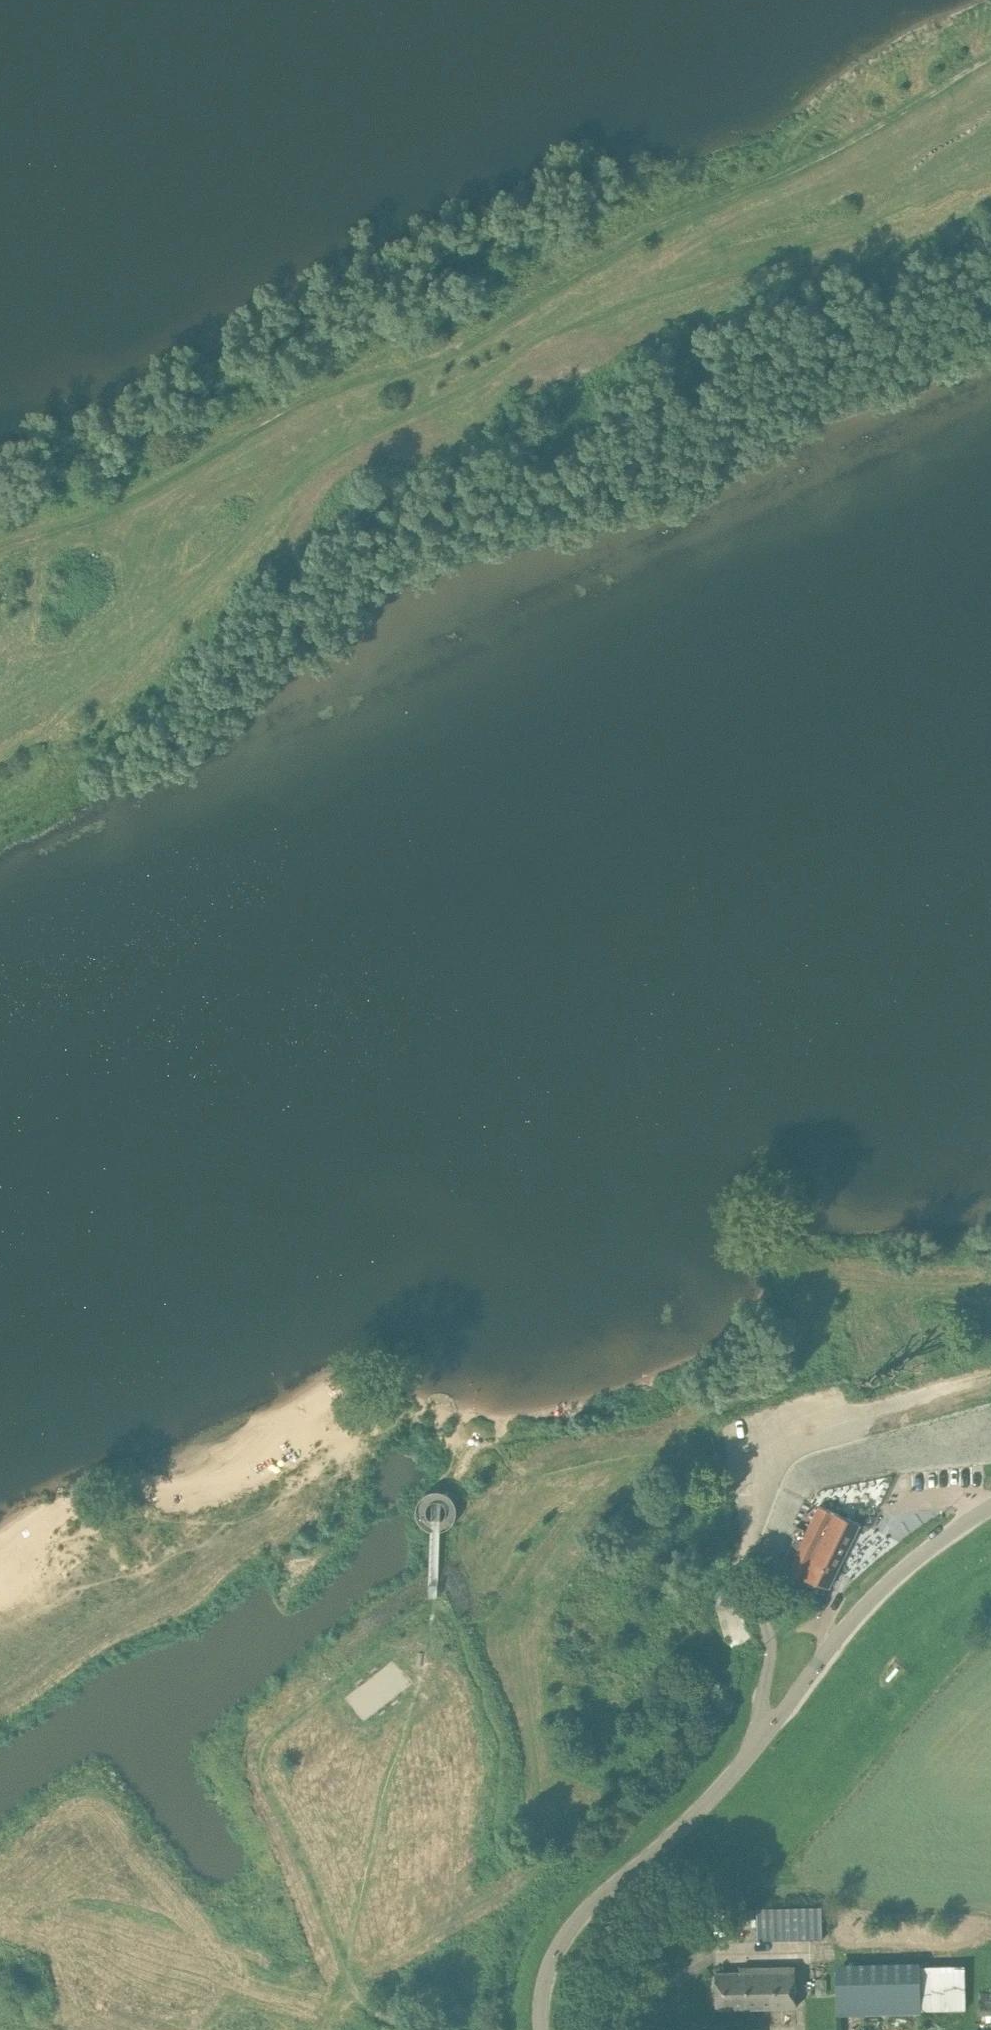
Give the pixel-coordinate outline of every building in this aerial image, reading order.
[(421,1510),(425,1516),(432,1520),(439,1519),(446,1515),(449,1509),(449,1501),(445,1494),(438,1491),(430,1491),(424,1495),(420,1502),(421,1510)] [(779,1572),(778,1579),(780,1586),(812,1597),(816,1586),(794,1578),(795,1574),(828,1587),(860,1523),(819,1506),(801,1542),(795,1539),(783,1565),(779,1572)] [(757,1940),(801,1939),(823,1938),(823,1908),(757,1909),(757,1940)] [(838,1968),(839,2012),(965,2009),(964,1965),(838,1968)] [(795,1966),(740,1968),(740,1971),(715,1972),(716,2008),(796,2006),(795,1966)] [(982,2014),(990,2014),(990,1996),(982,1996),(982,2014)]
